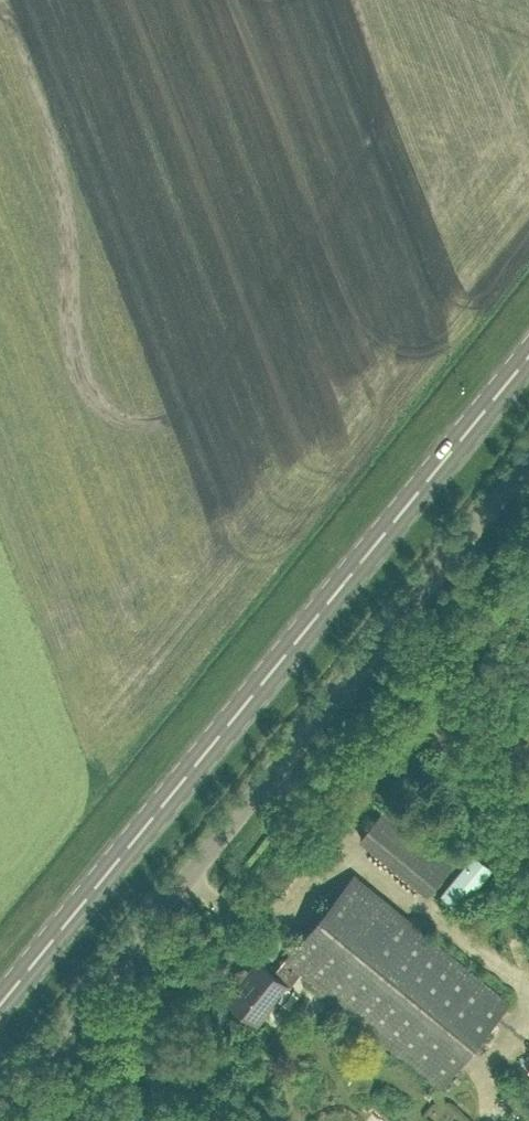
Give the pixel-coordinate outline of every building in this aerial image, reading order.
[(388,800),(358,838),(428,894),(458,855),(388,800)] [(458,909),(492,867),(474,852),(440,893),(458,909)] [(439,1086),(509,1001),(354,873),(284,959),(285,959),(274,973),(258,960),(227,998),(257,1022),(287,985),(288,986),(300,972),(439,1086)] [(269,1013),(280,1027),(294,1018),(283,1003),(269,1013)]
